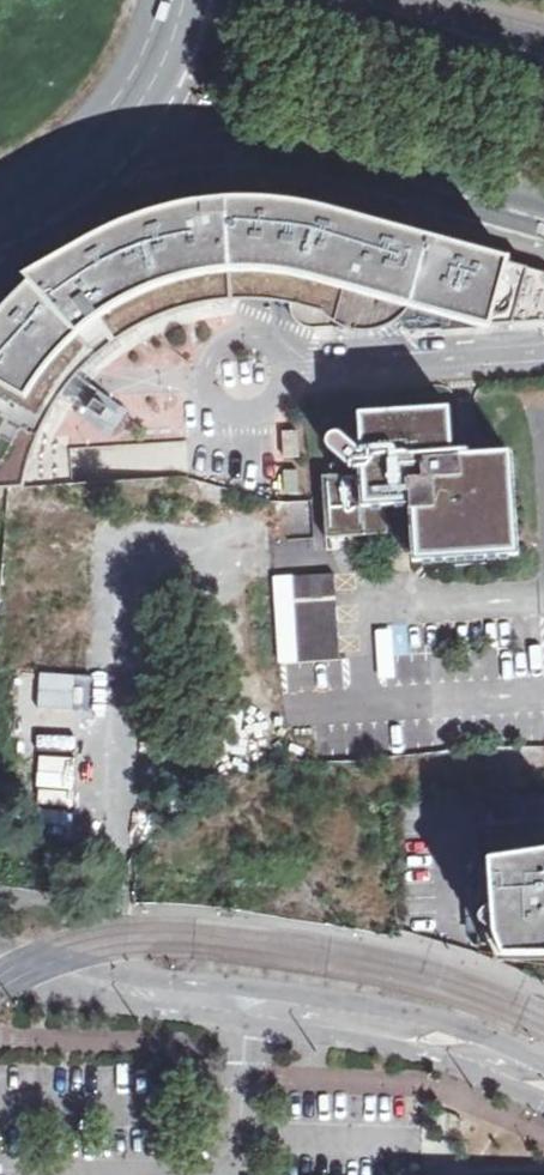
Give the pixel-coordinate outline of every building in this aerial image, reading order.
[(467,1),(464,10),(489,18),(492,8),(467,1)] [(481,330),(543,322),(543,275),(513,262),(301,205),(237,201),(191,205),(147,214),(112,228),(78,247),(45,270),(9,301),(0,311),(0,488),(20,486),(36,434),(53,400),(83,367),(117,339),(173,310),(189,307),(234,299),(246,300),(254,301),(258,272),(294,275),(325,285),(481,330)] [(100,434),(106,438),(125,413),(120,410),(109,402),(104,408),(92,399),(88,404),(84,408),(74,400),(67,409),(100,434)] [(362,417),(364,451),(344,436),(334,438),(330,443),(330,451),(350,469),(364,477),(329,477),(333,542),(379,539),(377,512),(395,511),(414,510),(416,568),(530,559),(521,455),(476,458),(475,453),(459,453),(457,413),(362,417)] [(286,460),(303,459),(301,431),(284,433),(286,460)] [(310,469),(286,469),(285,495),(309,495),(310,469)] [(92,518),(0,513),(0,694),(80,699),(92,518)] [(332,571),(292,574),(298,666),(338,663),(333,594),(332,571)] [(484,858),(488,931),(502,953),(543,951),(543,850),(484,858)]
